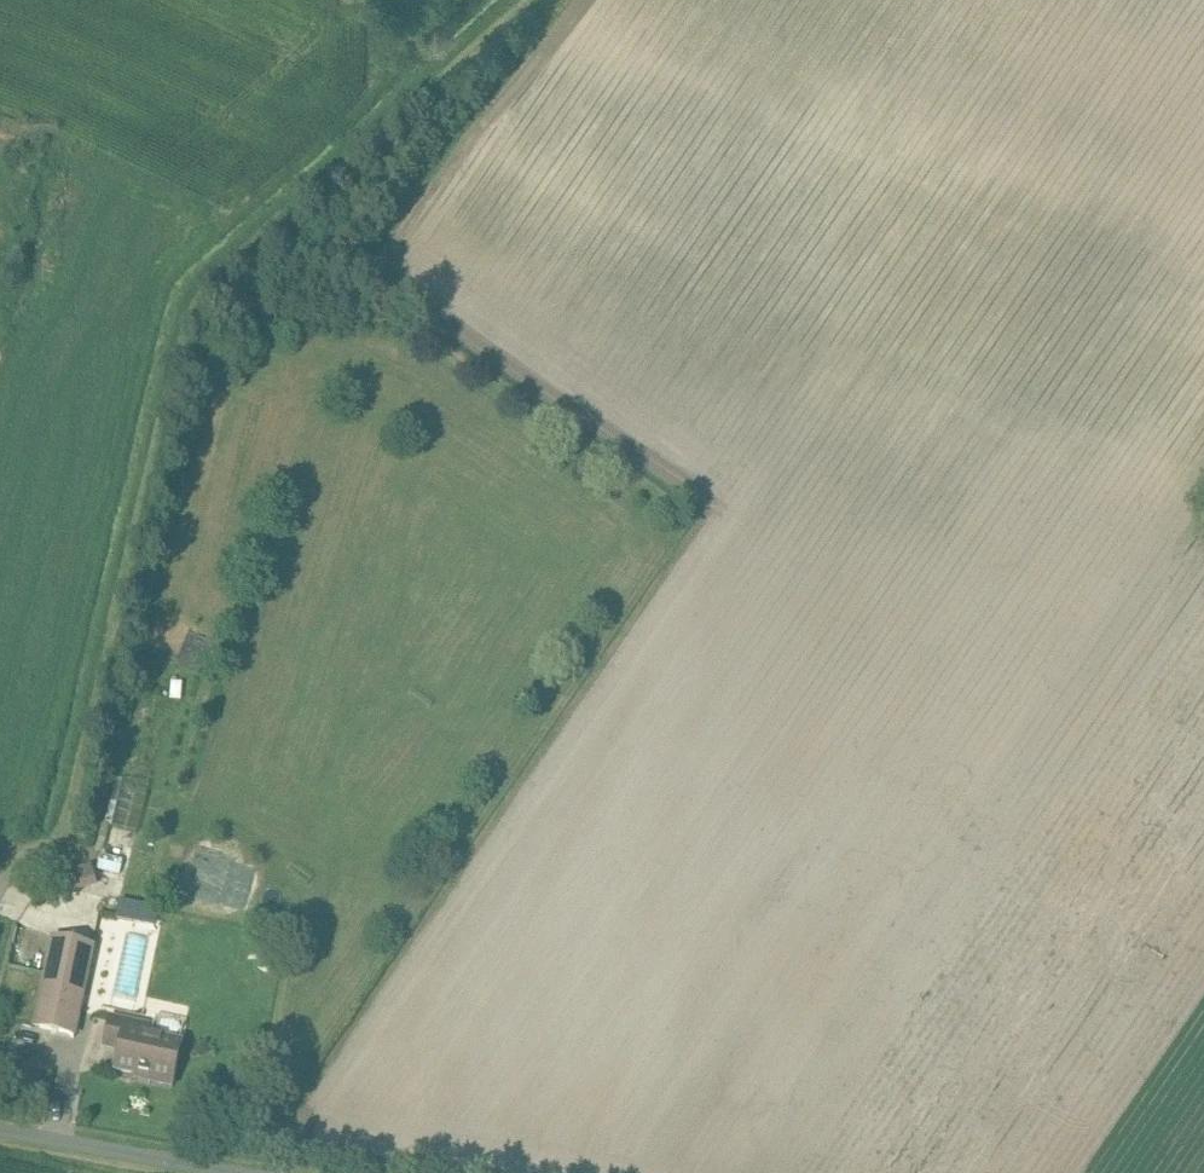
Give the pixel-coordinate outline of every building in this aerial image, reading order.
[(65,874),(49,878),(55,899),(72,894),(65,874)] [(120,901),(117,919),(133,923),(137,904),(120,901)] [(56,939),(41,1003),(36,1026),(74,1035),(79,1011),(94,947),(56,939)] [(150,1024),(112,1015),(105,1047),(120,1051),(116,1072),(173,1084),(182,1042),(148,1034),(150,1024)]
